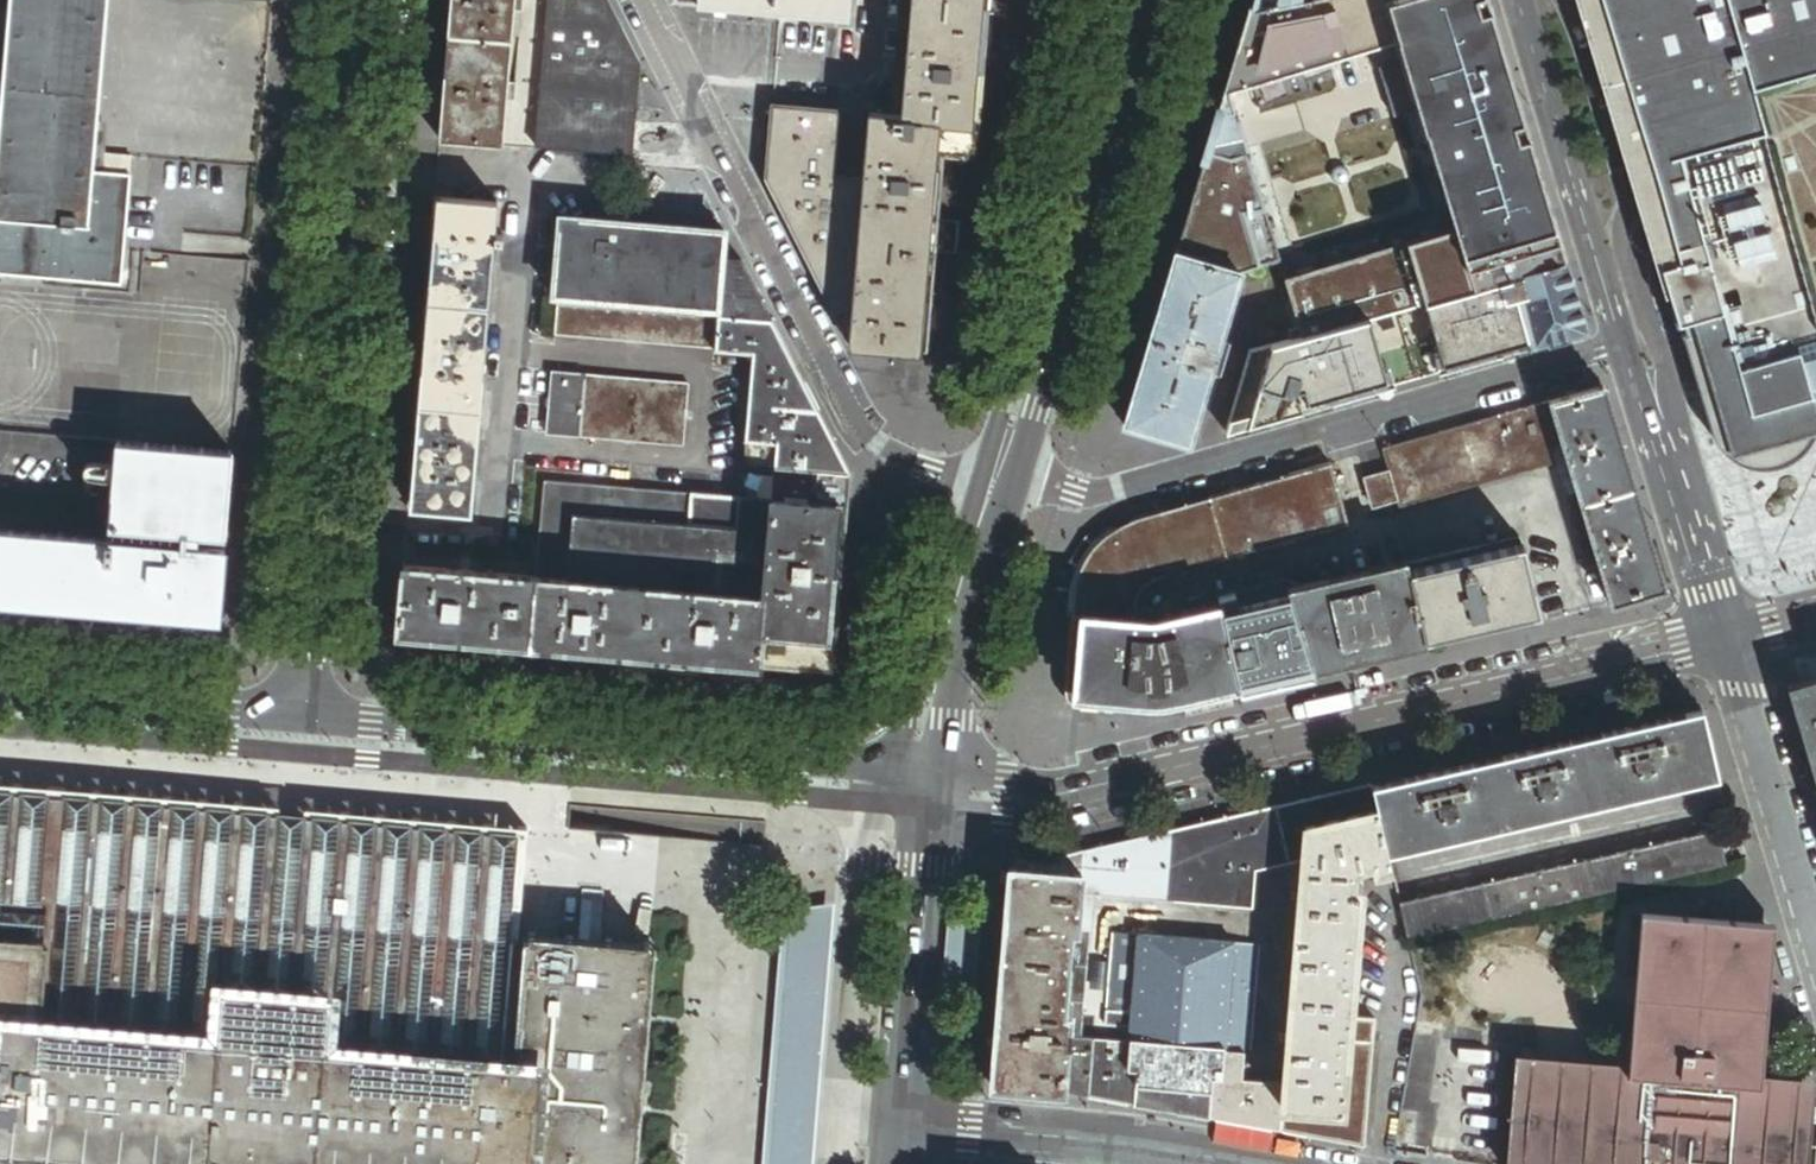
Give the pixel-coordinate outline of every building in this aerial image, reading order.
[(0,107),(0,219),(86,227),(91,174),(92,159),(106,0),(9,0),(0,107)] [(438,140),(501,146),(505,104),(507,83),(513,16),(515,0),(450,0),(438,140)] [(605,0),(547,0),(533,149),(626,158),(634,58),(605,0)] [(778,13),(847,19),(848,0),(695,0),(695,6),(778,13)] [(910,7),(901,119),(868,116),(863,181),(848,347),(913,352),(932,124),(966,126),(974,28),(976,13),(977,0),(911,0),(910,7)] [(976,13),(974,28),(966,126),(932,124),(913,352),(926,353),(934,252),(937,219),(942,157),(975,160),(989,0),(977,0),(976,13)] [(1238,41),(1214,123),(1221,126),(1238,121),(1230,94),(1398,44),(1385,2),(1385,0),(1371,0),(1293,24),(1238,41)] [(1248,8),(1286,1),(1289,0),(1250,0),(1248,8)] [(1566,260),(1486,0),(1392,0),(1385,2),(1398,44),(1455,227),(1474,287),(1511,276),(1566,260)] [(1630,168),(1676,323),(1684,322),(1686,318),(1707,323),(1702,349),(1692,352),(1714,431),(1720,443),(1724,448),(1728,451),(1741,459),(1751,462),(1768,464),(1780,462),(1793,456),(1800,450),(1805,445),(1810,439),(1812,435),(1814,430),(1815,426),(1815,418),(1815,0),(1579,0),(1630,168)] [(1286,1),(1248,8),(1238,41),(1293,24),(1286,1)] [(514,84),(507,83),(505,104),(512,104),(514,84)] [(848,347),(863,181),(831,179),(838,113),(770,107),(763,181),(848,347)] [(1221,126),(1214,123),(1210,136),(1206,149),(1229,156),(1247,150),(1241,131),(1238,121),(1221,126)] [(1229,156),(1206,149),(1200,168),(1191,201),(1196,228),(1204,226),(1208,223),(1210,225),(1212,222),(1210,221),(1212,218),(1264,209),(1247,150),(1229,156)] [(129,162),(92,159),(91,174),(128,177),(129,162)] [(0,219),(0,276),(119,287),(128,177),(91,174),(86,227),(0,219)] [(433,198),(406,508),(468,513),(492,247),(493,236),(495,203),(433,198)] [(1191,201),(1176,253),(1240,272),(1280,261),(1264,209),(1212,218),(1210,221),(1212,222),(1210,225),(1208,223),(1204,226),(1196,228),(1191,201)] [(723,233),(560,218),(552,306),(557,306),(713,320),(716,320),(721,261),(723,233)] [(959,221),(937,219),(934,252),(956,253),(959,221)] [(1407,240),(1285,274),(1301,338),(1424,302),(1474,287),(1455,227),(1407,240)] [(493,236),(492,247),(500,248),(501,237),(493,236)] [(1125,425),(1189,444),(1240,272),(1176,253),(1125,425)] [(1587,330),(1566,260),(1511,276),(1531,346),(1587,330)] [(845,475),(800,385),(794,372),(739,263),(721,261),(716,320),(713,320),(711,351),(710,354),(748,357),(741,445),(773,448),(769,503),(834,509),(823,640),(757,634),(755,665),(828,673),(845,475)] [(1445,372),(1531,346),(1511,276),(1474,287),(1424,302),(1445,372)] [(1445,372),(1424,302),(1301,338),(1298,328),(1289,332),(1290,341),(1250,352),(1226,434),(1445,372)] [(711,351),(713,320),(557,306),(554,337),(711,351)] [(1684,322),(1692,352),(1702,349),(1707,323),(1686,318),(1684,322)] [(685,387),(548,376),(543,438),(680,449),(685,387)] [(1605,386),(1551,401),(1564,446),(1599,560),(1613,607),(1668,594),(1641,506),(1632,476),(1605,386)] [(1385,449),(1391,473),(1399,500),(1400,505),(1555,461),(1552,450),(1564,446),(1551,401),(1385,449)] [(156,545),(157,534),(161,534),(160,545),(198,549),(199,537),(226,540),(234,451),(164,445),(119,442),(111,541),(156,545)] [(737,500),(769,503),(773,448),(741,445),(737,500)] [(1599,560),(1564,446),(1552,450),(1555,461),(1586,563),(1599,560)] [(1351,525),(1333,464),(1138,519),(1123,526),(1110,534),(1102,540),(1095,547),(1087,559),(1082,567),(1079,575),(1076,585),(1073,596),(1066,694),(1066,698),(1068,702),(1070,704),(1075,706),(1150,712),(1180,708),(1241,694),(1239,683),(1192,694),(1168,699),(1163,700),(1159,700),(1154,700),(1149,700),(1145,700),(1113,698),(1078,695),(1079,678),(1083,627),(1084,619),(1135,622),(1136,606),(1137,602),(1139,596),(1141,592),(1147,586),(1154,582),(1189,571),(1351,525)] [(1399,500),(1391,473),(1367,479),(1375,506),(1399,500)] [(684,527),(686,496),(540,484),(532,579),(564,581),(569,517),(684,527)] [(722,499),(686,496),(684,527),(719,530),(722,499)] [(719,530),(684,527),(569,517),(564,581),(761,598),(769,503),(737,500),(722,499),(719,530)] [(452,640),(755,665),(757,634),(823,640),(834,509),(769,503),(761,598),(564,581),(532,579),(401,568),(395,635),(452,640)] [(117,612),(116,623),(126,624),(136,625),(137,613),(219,620),(225,551),(198,549),(160,545),(156,545),(111,541),(0,532),(0,602),(117,612)] [(1408,563),(1426,639),(1466,629),(1467,633),(1496,626),(1495,623),(1538,612),(1520,537),(1408,563)] [(1385,649),(1426,639),(1408,563),(1290,592),(1290,594),(1312,666),(1332,661),(1355,656),(1360,654),(1377,651),(1385,649)] [(1290,594),(1290,592),(1286,580),(1236,593),(1239,607),(1290,594)] [(1239,683),(1241,694),(1259,690),(1239,607),(1236,593),(1219,598),(1221,607),(1239,683)] [(1285,684),(1316,676),(1312,666),(1290,594),(1239,607),(1259,690),(1285,684)] [(1154,623),(1135,622),(1084,619),(1083,627),(1079,678),(1078,695),(1113,698),(1145,700),(1149,700),(1154,700),(1159,700),(1163,700),(1168,699),(1192,694),(1239,683),(1221,607),(1154,623)] [(1378,655),(1377,651),(1360,654),(1361,659),(1378,655)] [(1316,676),(1357,667),(1355,656),(1332,661),(1312,666),(1316,676)] [(1786,688),(1815,786),(1815,678),(1786,688)] [(1544,748),(1543,745),(1529,748),(1530,752),(1445,771),(1445,768),(1430,771),(1431,775),(1372,788),(1378,811),(1387,853),(1717,776),(1702,712),(1642,726),(1642,722),(1627,725),(1628,729),(1544,748)] [(23,785),(14,785),(13,794),(22,794),(23,785)] [(1372,788),(1372,785),(1084,851),(1082,874),(1083,874),(1081,895),(1093,896),(1253,910),(1256,873),(1303,862),(1306,829),(1378,811),(1372,788)] [(66,789),(49,787),(49,796),(65,798),(66,789)] [(101,792),(93,791),(92,800),(101,801),(101,792)] [(137,795),(128,794),(128,802),(137,803),(137,795)] [(173,798),(164,797),(163,806),(172,807),(173,798)] [(209,801),(200,800),(200,809),(208,809),(209,801)] [(236,803),(235,812),(244,813),(245,804),(236,803)] [(46,823),(48,808),(0,805),(0,819),(46,823)] [(279,807),(276,806),(273,807),(271,809),(271,812),(272,814),(274,816),(277,816),(279,815),(281,812),(281,810),(279,807)] [(1,939),(2,935),(8,936),(8,939),(37,942),(37,938),(44,939),(43,944),(48,944),(47,950),(44,950),(42,979),(45,979),(44,986),(41,986),(39,1015),(42,1015),(41,1022),(46,1022),(45,1026),(71,1028),(71,1025),(81,1025),(80,1029),(107,1031),(107,1028),(116,1028),(116,1032),(143,1034),(144,1031),(152,1031),(152,1035),(179,1037),(179,1034),(188,1034),(188,1038),(214,1040),(215,1037),(218,1037),(219,1025),(221,997),(218,996),(219,985),(228,986),(227,989),(254,991),(254,988),(263,989),(263,992),(289,995),(289,992),(299,992),(298,995),(325,998),(325,994),(334,995),(333,1006),(330,1006),(327,1041),(331,1041),(330,1049),(357,1052),(357,1049),(366,1050),(365,1053),(392,1055),(392,1052),(402,1053),(401,1055),(429,1058),(429,1055),(437,1056),(437,1059),(465,1061),(465,1058),(473,1059),(472,1062),(500,1064),(500,1061),(508,1062),(508,1065),(519,1066),(519,1063),(520,1063),(520,1060),(514,1060),(514,1054),(521,1055),(524,1022),(517,1022),(518,1015),(524,1016),(527,984),(520,983),(521,977),(527,977),(530,945),(524,945),(524,939),(522,939),(522,935),(513,934),(515,907),(516,898),(519,871),(519,862),(520,851),(494,848),(433,843),(399,841),(362,841),(315,838),(314,846),(304,844),(303,856),(300,854),(297,853),(294,851),(291,851),(288,851),(285,851),(283,852),(279,853),(277,853),(277,842),(268,842),(268,835),(235,831),(135,817),(82,810),(48,808),(46,823),(0,819),(0,939),(1,939)] [(309,809),(308,811),(307,814),(308,817),(311,818),(313,818),(316,816),(317,814),(316,811),(314,809),(312,809),(309,809)] [(352,812),(344,811),(343,821),(352,822),(352,812)] [(1387,853),(1378,811),(1306,829),(1303,862),(1285,1085),(1243,1082),(1245,1055),(1225,1053),(1222,1080),(1214,1079),(1210,1119),(1248,1126),(1286,1133),(1308,1137),(1330,1140),(1351,1144),(1364,1146),(1373,1043),(1349,1040),(1351,1016),(1363,882),(1355,875),(1360,869),(1362,870),(1369,875),(1369,874),(1391,869),(1387,853)] [(388,815),(379,814),(378,824),(387,825),(388,815)] [(280,816),(277,842),(277,853),(279,853),(283,852),(285,851),(288,851),(291,851),(294,851),(297,853),(300,854),(303,856),(304,844),(307,818),(293,817),(280,816)] [(424,818),(415,818),(414,827),(423,828),(424,818)] [(460,821),(450,820),(449,830),(459,831),(460,821)] [(487,824),(486,833),(495,833),(495,824),(487,824)] [(531,827),(522,827),(521,836),(530,837),(531,827)] [(1410,939),(1727,863),(1720,829),(1400,905),(1408,940),(1410,939)] [(1028,864),(1029,870),(1082,874),(1084,851),(1028,864)] [(528,863),(519,862),(519,871),(527,872),(528,863)] [(993,1089),(1063,1093),(1068,1037),(1072,1002),(1065,1001),(1071,932),(1078,932),(1081,895),(1083,874),(1082,874),(1029,870),(1011,868),(993,1089)] [(1363,881),(1369,875),(1362,870),(1360,869),(1355,875),(1363,882),(1363,881)] [(1072,1002),(1068,1037),(1080,1038),(1093,896),(1081,895),(1078,932),(1072,1002)] [(525,899),(516,898),(515,907),(524,908),(525,899)] [(785,910),(764,1163),(813,1163),(835,906),(785,910)] [(1799,1107),(1800,1084),(1757,1081),(1769,930),(1646,920),(1633,1071),(1625,1070),(1516,1061),(1507,1163),(1794,1163),(1799,1107)] [(981,927),(951,924),(944,993),(974,996),(981,927)] [(652,943),(644,942),(644,950),(612,948),(612,940),(606,939),(605,947),(574,944),(574,936),(567,936),(567,944),(536,941),(536,933),(529,932),(529,938),(524,938),(524,939),(524,945),(530,945),(527,977),(521,977),(520,983),(527,984),(524,1016),(518,1015),(517,1022),(524,1022),(521,1055),(514,1054),(514,1060),(520,1060),(520,1063),(543,1065),(535,1163),(630,1163),(632,1148),(639,1148),(640,1134),(633,1133),(635,1118),(641,1119),(643,1104),(636,1104),(639,1071),(645,1072),(646,1065),(639,1064),(642,1032),(649,1033),(649,1026),(643,1026),(645,994),(652,995),(653,988),(646,988),(648,955),(655,956),(656,949),(651,948),(652,943)] [(1133,1015),(1140,934),(1115,932),(1107,1013),(1133,1015)] [(1130,1040),(1225,1049),(1234,943),(1140,934),(1133,1015),(1132,1028),(1130,1040)] [(41,1022),(42,1015),(39,1015),(41,986),(44,986),(45,979),(42,979),(44,950),(47,950),(48,944),(43,944),(44,939),(37,938),(37,942),(8,939),(8,936),(2,935),(1,939),(0,939),(0,1045),(2,1019),(41,1022)] [(1234,943),(1225,1049),(1246,1051),(1251,1051),(1260,946),(1234,943)] [(0,1045),(0,1151),(0,1147),(27,1150),(26,1153),(35,1154),(36,1150),(63,1153),(63,1156),(71,1157),(71,1154),(98,1156),(98,1160),(106,1160),(107,1156),(133,1159),(133,1162),(142,1163),(143,1160),(169,1162),(169,1163),(178,1163),(193,1163),(535,1163),(543,1065),(520,1063),(519,1063),(519,1066),(508,1065),(508,1062),(500,1061),(500,1064),(472,1062),(473,1059),(465,1058),(465,1061),(437,1059),(437,1056),(429,1055),(429,1058),(401,1055),(402,1053),(392,1052),(392,1055),(365,1053),(366,1050),(357,1049),(357,1052),(330,1049),(331,1041),(327,1041),(330,1006),(333,1006),(334,995),(325,994),(325,998),(298,995),(299,992),(289,992),(289,995),(263,992),(263,989),(254,988),(254,991),(227,989),(228,986),(219,985),(218,996),(221,997),(219,1025),(218,1037),(215,1037),(214,1040),(188,1038),(188,1034),(179,1034),(179,1037),(152,1035),(152,1031),(144,1031),(143,1034),(116,1032),(116,1028),(107,1028),(107,1031),(80,1029),(81,1025),(71,1025),(71,1028),(45,1026),(46,1022),(41,1022),(2,1019),(0,1045)] [(1132,1028),(1133,1015),(1107,1013),(1105,1026),(1132,1028)] [(1349,1040),(1373,1043),(1376,1019),(1351,1016),(1349,1040)] [(1064,1093),(1134,1106),(1137,1074),(1128,1072),(1130,1043),(1080,1038),(1068,1037),(1063,1093),(1064,1093)] [(1170,1112),(1210,1119),(1214,1079),(1222,1080),(1225,1053),(1225,1049),(1130,1040),(1130,1043),(1128,1072),(1137,1074),(1134,1106),(1170,1112)] [(1799,1107),(1794,1163),(1815,1163),(1815,1108),(1799,1107)]
